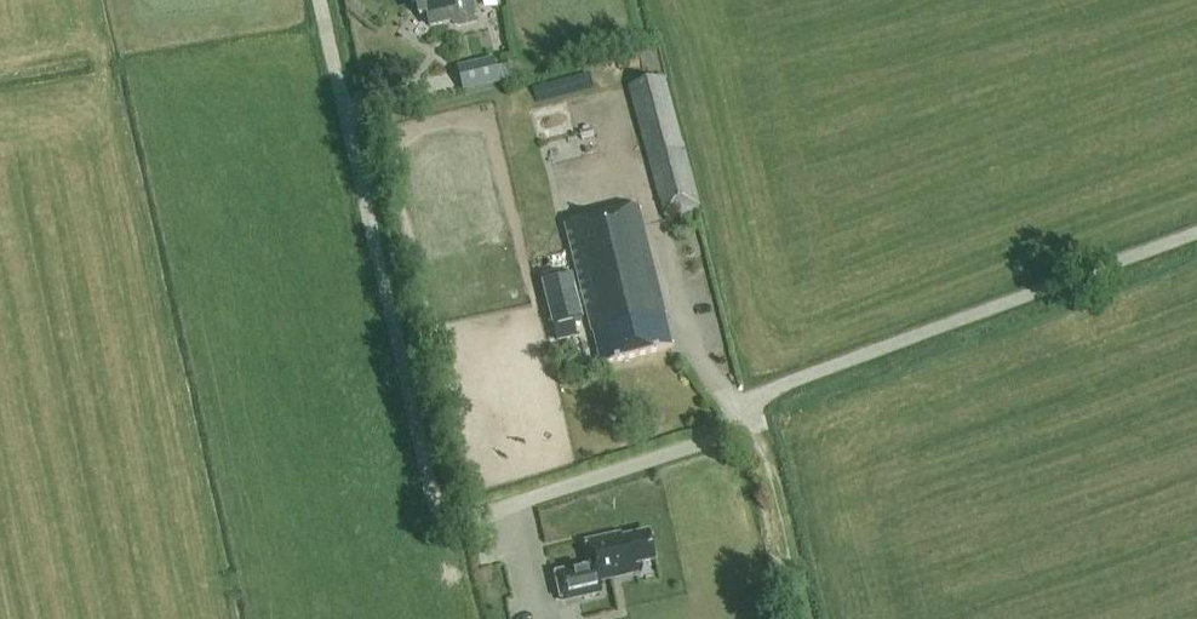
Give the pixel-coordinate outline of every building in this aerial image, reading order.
[(477,22),(472,0),(416,0),(417,6),(425,4),(430,28),(452,23),(459,27),(477,22)] [(493,58),(457,67),(463,90),(499,82),(493,58)] [(664,78),(644,83),(629,88),(665,218),(700,209),(664,78)] [(567,224),(594,335),(596,346),(598,345),(602,365),(672,348),(637,207),(567,224)] [(575,289),(547,296),(554,325),(582,318),(575,289)] [(634,565),(654,560),(648,533),(610,541),(609,537),(585,542),(591,565),(555,573),(561,600),(598,592),(596,582),(636,573),(634,565)]
